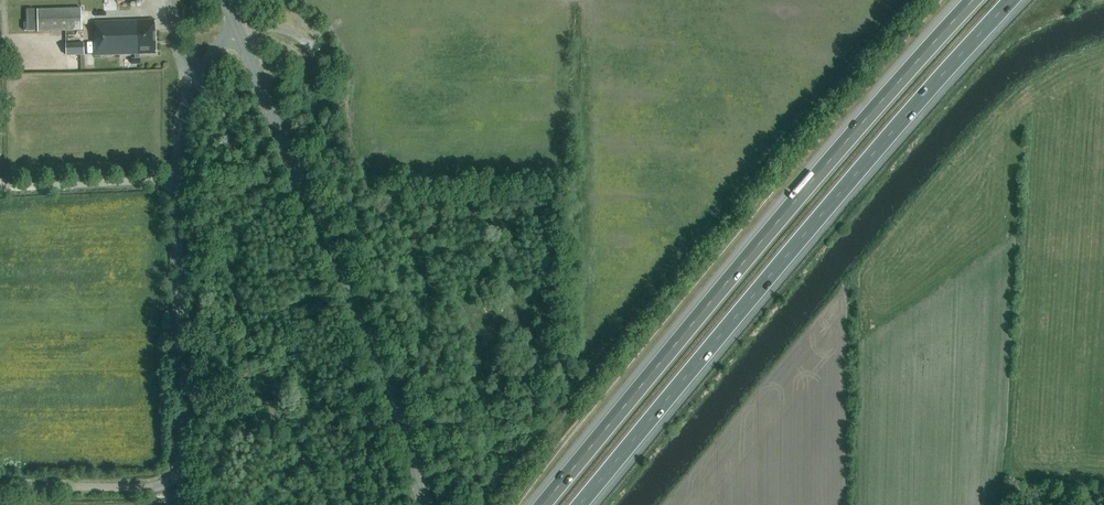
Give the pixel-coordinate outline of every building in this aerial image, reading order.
[(37,9),(39,31),(81,29),(81,8),(37,9)] [(94,55),(156,53),(155,19),(95,21),(96,32),(94,32),(94,55)] [(84,46),(84,42),(66,43),(66,55),(80,54),(85,54),(84,46)]
